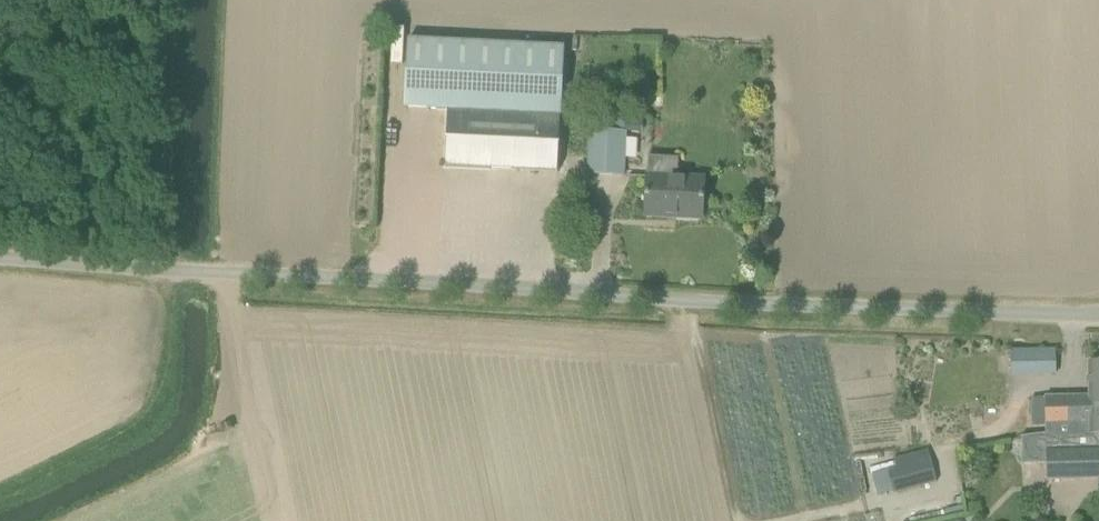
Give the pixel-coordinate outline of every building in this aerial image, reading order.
[(448,109),(448,111),(561,117),(565,49),(409,41),(406,107),(448,109)] [(448,111),(445,167),(558,172),(561,117),(448,111)] [(623,176),(625,176),(627,133),(625,133),(626,117),(593,115),(592,132),(589,174),(623,176)] [(705,180),(679,178),(679,158),(649,157),(649,177),(648,177),(646,217),(703,220),(705,180)] [(1041,350),(1041,351),(1041,365),(1057,365),(1057,349),(1041,350)] [(1047,435),(1047,480),(1098,479),(1098,364),(1090,364),(1090,397),(1032,398),(1033,427),(1046,427),(1047,435)] [(933,448),(895,459),(901,482),(939,473),(933,448)]
